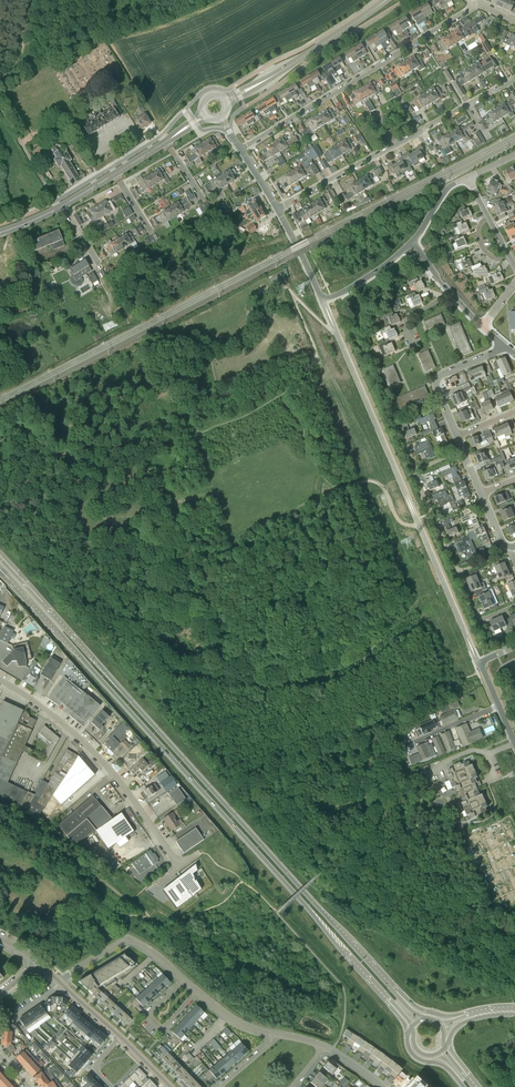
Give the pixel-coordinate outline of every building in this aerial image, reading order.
[(491,3),(498,6),(504,9),(508,0),(493,0),(491,3)] [(504,9),(511,12),(514,3),(508,0),(506,4),(504,9)] [(434,7),(431,2),(430,2),(428,4),(419,9),(425,18),(426,17),(430,15),(433,13),(431,9),(434,7)] [(429,25),(427,22),(425,18),(419,9),(411,14),(414,19),(415,19),(417,23),(419,22),(420,24),(424,21),(425,23),(427,26),(429,25)] [(398,22),(403,31),(405,35),(407,38),(410,37),(408,34),(409,33),(406,29),(408,28),(406,24),(409,22),(405,17),(398,22)] [(472,28),(476,25),(474,21),(462,28),(459,30),(450,35),(454,40),(462,34),(465,33),(472,28)] [(397,35),(403,31),(398,22),(389,27),(392,32),(395,31),(397,35)] [(470,37),(476,34),(475,33),(479,31),(476,25),(472,28),(465,33),(462,34),(454,40),(456,44),(465,39),(464,39),(469,35),(470,37)] [(381,45),(384,49),(386,48),(388,46),(386,42),(389,40),(387,36),(383,31),(375,36),(381,45)] [(442,47),(454,40),(450,35),(442,40),(439,42),(442,47)] [(376,48),(381,45),(375,36),(367,41),(370,46),(373,50),(376,48)] [(502,43),(506,45),(504,50),(508,51),(510,47),(514,49),(514,43),(509,40),(505,39),(502,43)] [(448,49),(456,44),(454,40),(442,47),(444,51),(448,49)] [(471,50),(479,45),(477,41),(469,46),(471,50)] [(487,54),(492,51),(487,42),(482,45),(487,54)] [(353,49),(359,59),(367,53),(365,49),(361,44),(361,45),(361,44),(353,49)] [(353,62),(359,59),(353,49),(345,54),(348,60),(351,58),(353,62)] [(414,64),(420,60),(417,55),(414,58),(414,57),(405,62),(408,67),(414,64)] [(474,73),(495,60),(494,60),(493,61),(491,59),(490,57),(480,63),(479,63),(471,68),(474,73)] [(331,63),(337,72),(342,69),(340,65),(342,63),(339,58),(331,63)] [(408,67),(411,72),(418,68),(420,71),(425,68),(420,60),(414,64),(408,67)] [(474,73),(477,77),(485,72),(494,66),(496,68),(499,67),(495,60),(474,73)] [(397,74),(408,67),(405,62),(398,67),(394,70),(397,74)] [(329,76),(337,72),(331,63),(323,68),(327,73),(329,76)] [(403,77),(411,72),(408,67),(397,74),(399,78),(403,76),(403,77)] [(456,85),(474,73),(471,68),(462,73),(463,73),(460,75),(460,76),(456,78),(457,80),(454,82),(456,85)] [(450,83),(453,81),(447,70),(444,72),(450,83)] [(317,89),(319,93),(321,91),(318,85),(317,86),(316,85),(320,82),(323,80),(321,77),(321,76),(318,71),(309,77),(314,86),(315,86),(317,89)] [(469,82),(477,77),(474,73),(456,85),(454,85),(461,97),(466,95),(461,86),(465,84),(468,82),(469,82)] [(310,89),(314,86),(309,77),(301,81),(304,86),(307,85),(310,89)] [(331,86),(335,84),(331,77),(326,79),(331,86)] [(365,94),(377,86),(374,82),(373,80),(370,82),(371,84),(362,89),(365,94)] [(396,96),(401,93),(395,82),(390,85),(396,96)] [(287,90),(292,99),(298,96),(296,92),(298,90),(295,85),(287,90)] [(365,94),(368,99),(375,95),(376,96),(381,93),(379,91),(381,90),(380,88),(379,89),(377,86),(365,94)] [(447,87),(443,90),(447,95),(450,93),(450,94),(454,92),(450,86),(447,87)] [(428,99),(440,92),(438,88),(434,89),(425,94),(428,99)] [(353,101),(365,94),(362,89),(354,94),(351,96),(353,101)] [(279,95),(276,97),(279,102),(281,104),(284,102),(283,100),(285,98),(287,102),(292,99),(287,90),(279,95)] [(428,99),(431,104),(438,100),(439,101),(444,99),(443,96),(445,95),(444,92),(441,94),(440,92),(428,99)] [(514,104),(514,93),(511,95),(513,99),(505,104),(496,109),(499,114),(507,109),(511,107),(511,106),(514,104)] [(361,103),(368,99),(365,94),(353,101),(356,105),(358,108),(362,105),(361,103)] [(422,103),(428,99),(425,94),(417,99),(417,100),(416,99),(415,100),(415,101),(414,102),(417,106),(422,103)] [(276,104),(279,102),(276,97),(273,98),(265,103),(271,112),(276,109),(274,105),(276,104)] [(70,125),(80,142),(119,118),(118,116),(122,114),(113,99),(109,102),(112,107),(111,108),(110,105),(104,109),(106,111),(101,114),(100,111),(87,119),(85,115),(70,125)] [(423,109),(431,104),(428,99),(422,103),(417,106),(420,110),(423,108),(423,109)] [(373,111),(375,110),(370,100),(364,104),(370,113),(373,111)] [(273,124),(277,122),(275,119),(273,116),(271,112),(265,103),(257,108),(260,113),(263,112),(265,116),(270,113),(270,115),(269,115),(271,118),(269,118),(273,124)] [(499,114),(502,118),(509,114),(511,118),(514,115),(513,111),(514,111),(511,107),(507,109),(499,114)] [(321,121),(333,113),(330,109),(327,111),(326,111),(318,116),(321,121)] [(481,125),(488,121),(499,114),(496,109),(488,114),(485,116),(485,117),(482,119),(483,120),(480,122),(481,125)] [(242,117),(248,126),(254,123),(252,119),(254,117),(251,112),(242,117)] [(144,114),(143,113),(138,115),(139,117),(135,119),(141,129),(150,123),(144,114)] [(321,121),(324,125),(331,121),(332,123),(336,121),(334,118),(335,118),(333,113),(321,121)] [(488,121),(481,125),(484,130),(488,129),(487,127),(490,125),(493,123),(494,124),(502,118),(499,114),(488,121)] [(307,123),(309,128),(321,121),(318,116),(310,121),(307,123)] [(243,129),(248,126),(242,117),(235,122),(238,127),(241,125),(243,129)] [(316,131),(324,125),(321,121),(309,128),(308,128),(302,132),(305,137),(312,132),(315,130),(316,131)] [(468,129),(472,127),(474,126),(472,122),(463,128),(462,127),(459,129),(458,129),(450,134),(453,139),(465,131),(468,129)] [(302,132),(308,128),(306,126),(303,126),(302,124),(299,126),(300,128),(297,129),(300,134),(302,132)] [(136,147),(145,141),(137,129),(129,135),(136,147)] [(453,139),(456,143),(463,139),(465,143),(470,140),(465,131),(453,139)] [(475,134),(482,144),(486,142),(479,131),(475,134)] [(441,146),(453,139),(450,134),(443,138),(442,135),(437,139),(438,142),(441,146)] [(288,141),(289,141),(289,140),(286,136),(282,138),(274,143),(277,148),(288,141)] [(205,148),(216,141),(214,137),(210,139),(202,144),(205,148)] [(277,148),(280,153),(289,148),(288,147),(298,141),(296,137),(293,139),(289,141),(288,141),(277,148)] [(340,151),(351,144),(349,139),(346,141),(345,140),(337,146),(340,151)] [(449,147),(456,143),(453,139),(441,146),(443,150),(444,150),(447,155),(452,152),(449,147)] [(205,148),(208,153),(216,148),(216,147),(217,148),(218,147),(218,146),(219,145),(216,141),(205,148)] [(265,155),(277,148),(274,143),(266,148),(263,150),(265,155)] [(64,152),(61,146),(59,145),(58,144),(56,144),(54,144),(53,145),(52,146),(51,148),(51,149),(51,151),(45,154),(50,162),(53,160),(59,168),(61,167),(69,182),(68,183),(68,184),(70,187),(73,186),(73,185),(81,180),(86,177),(81,170),(77,173),(70,161),(72,160),(67,151),(64,152)] [(193,155),(205,148),(202,144),(194,149),(191,151),(190,150),(185,153),(186,155),(184,156),(186,160),(193,155)] [(340,151),(343,155),(351,150),(354,147),(351,144),(340,151)] [(330,157),(340,151),(337,146),(328,151),(329,152),(325,154),(325,153),(323,155),(326,159),(330,157)] [(414,153),(419,161),(420,164),(426,160),(422,154),(425,152),(421,146),(416,149),(417,151),(414,153)] [(200,158),(208,153),(205,148),(193,155),(186,160),(183,161),(186,166),(186,165),(188,169),(194,165),(192,162),(196,160),(199,165),(202,162),(200,158)] [(272,158),(280,153),(277,148),(265,155),(268,159),(271,157),(272,158)] [(309,150),(314,158),(316,160),(319,158),(313,148),(309,150)] [(312,160),(314,158),(309,150),(303,154),(304,155),(306,158),(307,160),(299,165),(300,167),(292,172),(295,177),(306,170),(314,165),(312,162),(312,160)] [(335,160),(343,155),(340,151),(330,157),(326,159),(328,163),(330,162),(331,162),(334,160),(335,160)] [(419,161),(414,153),(410,155),(409,153),(404,156),(408,163),(410,167),(413,165),(415,167),(420,164),(419,161)] [(405,165),(408,163),(404,156),(399,160),(400,162),(397,164),(402,172),(407,168),(405,165)] [(326,169),(329,168),(324,159),(321,161),(326,169)] [(402,172),(397,164),(393,166),(392,164),(387,167),(391,174),(394,172),(396,175),(398,178),(403,175),(402,172)] [(295,177),(298,182),(306,177),(305,176),(309,174),(308,173),(313,170),(316,174),(319,173),(315,165),(314,165),(306,170),(295,177)] [(153,180),(165,173),(162,169),(160,166),(156,169),(157,171),(150,176),(153,180)] [(377,176),(380,174),(382,173),(384,171),(381,166),(374,170),(376,174),(377,176)] [(224,180),(236,173),(233,169),(230,171),(229,170),(221,176),(224,180)] [(514,180),(514,179),(514,178),(514,175),(510,169),(506,171),(506,172),(503,173),(506,180),(509,178),(511,181),(514,180)] [(283,184),(295,177),(292,172),(284,177),(284,178),(281,180),(283,184)] [(153,180),(155,185),(167,177),(165,173),(153,180)] [(224,180),(227,185),(235,181),(235,180),(239,178),(236,173),(224,180)] [(362,186),(373,179),(370,175),(367,177),(367,176),(359,181),(362,186)] [(141,188),(153,180),(150,176),(142,181),(138,183),(141,188)] [(212,188),(224,180),(221,176),(213,181),(210,184),(207,186),(201,189),(203,193),(206,192),(209,190),(212,188)] [(289,187),(298,182),(295,177),(283,184),(285,186),(283,187),(284,189),(289,186),(289,187)] [(362,186),(364,191),(373,185),(372,185),(376,183),(373,179),(362,186)] [(499,190),(501,190),(501,188),(502,185),(497,184),(498,181),(491,179),(490,182),(490,181),(488,187),(497,189),(499,190)] [(147,190),(155,185),(153,180),(141,188),(137,190),(132,193),(134,197),(137,195),(137,196),(147,190)] [(219,191),(227,185),(224,180),(212,188),(215,192),(218,190),(219,191)] [(350,193),(362,186),(359,181),(351,186),(351,187),(347,189),(350,193)] [(362,186),(350,193),(346,195),(345,196),(346,198),(348,200),(356,195),(356,196),(364,191),(362,186)] [(504,188),(503,193),(505,193),(507,193),(507,194),(513,190),(510,186),(507,188),(508,189),(504,188)] [(500,192),(503,193),(504,188),(501,188),(501,190),(499,190),(497,189),(488,187),(487,192),(486,194),(493,197),(494,194),(497,195),(498,191),(500,192)] [(327,194),(330,200),(334,198),(336,196),(333,190),(330,192),(327,194)] [(170,207),(173,212),(191,201),(196,198),(194,195),(192,196),(189,191),(185,194),(187,198),(178,203),(178,202),(170,207)] [(361,207),(371,202),(368,197),(354,204),(356,208),(361,206),(361,207)] [(315,209),(326,202),(324,198),(320,200),(312,205),(315,209)] [(242,220),(248,216),(251,214),(261,208),(256,200),(247,206),(249,210),(246,211),(246,212),(246,213),(242,216),(240,217),(242,220)] [(496,212),(505,207),(504,205),(503,202),(502,202),(501,200),(492,204),(493,207),(496,212)] [(98,208),(101,212),(104,217),(112,212),(112,211),(115,209),(110,201),(106,203),(106,202),(106,203),(104,201),(97,205),(99,207),(98,208)] [(191,201),(173,212),(176,217),(184,212),(183,211),(194,205),(191,201)] [(326,208),(329,206),(326,202),(315,209),(318,214),(326,209),(326,208)] [(208,211),(203,204),(199,207),(204,215),(208,212),(208,211)] [(89,219),(101,212),(98,208),(99,207),(97,205),(89,210),(90,212),(90,213),(87,215),(89,219)] [(304,210),(300,212),(300,211),(296,213),(299,219),(303,216),(315,209),(312,205),(304,210)] [(460,221),(462,220),(472,216),(472,215),(470,211),(469,208),(466,209),(464,206),(455,210),(460,221)] [(510,210),(509,207),(508,208),(507,206),(505,207),(496,212),(498,217),(498,216),(500,219),(506,216),(505,213),(508,212),(508,211),(510,210)] [(161,220),(173,212),(170,207),(161,213),(162,213),(158,215),(161,220)] [(251,214),(256,222),(260,219),(260,220),(266,216),(261,208),(251,214)] [(310,219),(318,214),(315,209),(303,216),(306,221),(308,224),(311,222),(310,219)] [(95,222),(104,217),(101,212),(89,219),(92,224),(95,221),(95,222)] [(168,222),(176,217),(173,212),(161,220),(166,228),(170,225),(168,222)] [(74,217),(79,226),(83,224),(80,219),(79,217),(77,214),(74,216),(74,217)] [(457,236),(459,235),(469,231),(469,230),(466,223),(463,224),(462,220),(460,221),(453,224),(457,236)] [(514,229),(514,225),(514,223),(511,224),(509,222),(506,224),(503,225),(504,228),(507,233),(514,229)] [(95,237),(110,228),(107,223),(94,231),(95,237)] [(252,233),(257,230),(253,224),(246,228),(249,232),(252,233)] [(136,235),(139,233),(143,231),(141,226),(134,231),(136,235)] [(34,239),(30,241),(33,248),(29,250),(30,253),(51,245),(53,250),(64,246),(58,229),(50,233),(50,234),(35,241),(34,239)] [(507,233),(509,238),(511,240),(514,238),(514,229),(507,233)] [(121,244),(132,237),(130,233),(126,235),(126,234),(118,239),(121,244)] [(151,236),(156,244),(162,240),(160,237),(158,238),(155,234),(151,236)] [(459,235),(457,236),(450,238),(455,250),(465,245),(465,246),(467,245),(464,237),(461,238),(459,235)] [(153,245),(156,244),(151,236),(145,240),(147,244),(151,242),(153,245)] [(121,244),(124,249),(132,244),(135,249),(138,246),(132,237),(121,244)] [(109,251),(121,244),(118,239),(117,240),(112,243),(109,240),(106,242),(107,243),(105,244),(109,251)] [(116,254),(124,249),(121,244),(109,251),(112,256),(113,255),(114,257),(116,255),(116,254)] [(461,272),(473,267),(471,263),(469,259),(466,260),(465,257),(456,261),(461,272)] [(92,271),(85,260),(79,264),(78,262),(74,265),(74,266),(69,270),(73,276),(70,278),(70,281),(72,284),(74,286),(78,286),(81,286),(83,283),(83,280),(81,277),(92,271)] [(487,274),(496,270),(488,273),(486,269),(485,266),(482,267),(480,264),(473,267),(461,272),(471,268),(476,279),(487,274)] [(496,270),(487,274),(492,285),(504,280),(500,273),(497,274),(496,270)] [(92,284),(98,281),(93,273),(87,276),(92,284)] [(413,294),(415,293),(425,289),(422,281),(419,282),(417,279),(407,283),(409,287),(410,287),(413,294)] [(52,293),(49,285),(43,287),(46,295),(52,293)] [(488,287),(479,291),(484,302),(496,297),(492,289),(489,291),(488,287)] [(415,293),(413,294),(406,297),(410,308),(423,303),(419,295),(416,297),(415,293)] [(389,328),(390,327),(400,323),(397,315),(394,316),(393,313),(382,317),(384,322),(386,321),(389,328)] [(432,319),(437,329),(445,325),(441,315),(432,319)] [(428,332),(437,329),(432,319),(424,322),(428,332)] [(104,325),(106,331),(116,326),(114,320),(104,325)] [(452,335),(463,330),(460,323),(449,328),(452,335)] [(386,342),(388,341),(398,337),(395,329),(392,330),(390,327),(389,328),(380,331),(382,336),(383,336),(386,342)] [(455,342),(466,338),(463,330),(452,335),(455,342)] [(458,349),(469,345),(466,338),(455,342),(458,349)] [(388,341),(386,342),(378,346),(380,351),(381,350),(384,356),(396,351),(392,343),(389,345),(388,341)] [(469,345),(458,349),(461,357),(472,352),(469,345)] [(422,363),(432,359),(428,351),(418,355),(422,363)] [(497,371),(500,369),(508,366),(505,358),(494,363),(497,371)] [(432,359),(422,363),(426,372),(436,368),(432,359)] [(387,378),(397,374),(393,365),(383,370),(387,378)] [(508,366),(500,369),(503,376),(511,373),(508,366)] [(475,370),(479,379),(486,376),(482,367),(475,370)] [(472,382),(479,379),(475,370),(468,373),(472,382)] [(397,374),(387,378),(391,387),(401,383),(397,374)] [(448,390),(457,386),(455,382),(458,381),(456,376),(452,378),(453,380),(445,383),(448,390)] [(418,389),(422,400),(430,397),(425,386),(418,389)] [(470,386),(462,389),(460,390),(461,393),(451,397),(455,406),(466,402),(464,397),(466,397),(464,392),(471,389),(470,386)] [(415,403),(422,400),(418,389),(411,392),(415,403)] [(494,396),(492,390),(489,391),(492,400),(496,399),(499,407),(506,404),(502,395),(501,393),(494,396)] [(490,402),(492,400),(489,391),(482,394),(486,402),(482,404),(486,413),(493,410),(490,402)] [(408,406),(415,403),(411,392),(404,395),(408,406)] [(513,401),(510,392),(502,395),(506,404),(513,401)] [(401,409),(408,406),(404,395),(396,399),(401,409)] [(462,423),(470,419),(469,416),(473,414),(471,409),(467,411),(458,415),(462,423)] [(433,433),(439,430),(434,419),(436,419),(433,414),(418,420),(420,425),(429,422),(431,426),(430,426),(431,429),(423,433),(425,436),(433,433)] [(409,431),(407,425),(417,421),(415,417),(401,423),(408,439),(408,438),(410,442),(414,440),(413,436),(417,435),(415,429),(409,431)] [(501,427),(504,435),(505,435),(506,438),(512,435),(508,424),(501,427)] [(498,438),(504,435),(501,427),(494,430),(498,438)] [(439,430),(433,433),(435,439),(440,436),(443,442),(441,443),(442,446),(448,444),(442,429),(439,430)] [(495,443),(494,442),(490,432),(470,440),(473,448),(481,444),(481,443),(488,440),(490,445),(495,443)] [(436,457),(429,441),(423,444),(423,443),(420,444),(421,444),(414,447),(418,455),(424,453),(426,459),(430,457),(431,459),(436,457)] [(480,464),(489,460),(490,460),(488,456),(487,456),(487,457),(485,453),(476,456),(480,464)] [(514,468),(514,463),(513,459),(506,462),(510,470),(514,468)] [(449,480),(452,478),(455,485),(464,481),(461,482),(457,472),(458,471),(456,466),(440,473),(442,478),(448,475),(449,480)] [(486,480),(495,477),(492,469),(483,473),(486,480)] [(432,483),(429,477),(431,477),(431,476),(431,475),(430,473),(423,475),(430,491),(439,487),(437,481),(432,483)] [(464,481),(455,485),(457,491),(463,489),(465,495),(463,495),(465,499),(471,497),(464,481)] [(443,506),(444,509),(451,506),(453,511),(458,509),(451,493),(448,495),(446,490),(432,496),(434,501),(437,500),(440,507),(443,506)] [(497,505),(506,502),(503,494),(494,498),(497,505)] [(504,521),(514,517),(511,508),(500,513),(504,521)] [(481,529),(481,528),(476,518),(478,517),(476,512),(460,519),(462,524),(471,520),(473,524),(472,524),(473,528),(467,530),(468,534),(474,531),(478,530),(481,529)] [(451,529),(449,524),(454,521),(453,518),(443,522),(450,537),(459,533),(456,527),(451,529)] [(478,530),(474,531),(477,537),(478,537),(481,542),(483,542),(484,545),(491,543),(484,527),(481,528),(481,529),(478,530)] [(474,557),(478,555),(470,537),(464,539),(465,542),(462,543),(456,545),(460,553),(466,551),(469,559),(474,557)] [(497,574),(508,569),(505,562),(500,564),(498,561),(491,565),(493,568),(495,567),(497,574)] [(506,582),(514,578),(512,574),(510,575),(508,569),(497,574),(500,580),(505,578),(506,582)] [(469,586),(479,581),(477,575),(478,574),(477,571),(469,574),(471,577),(466,579),(469,586)] [(514,589),(514,581),(514,578),(506,582),(510,591),(514,589)] [(476,595),(484,591),(483,591),(487,590),(484,583),(480,584),(479,581),(469,586),(471,592),(474,591),(476,595)] [(482,603),(492,599),(489,592),(485,594),(484,591),(476,595),(477,597),(479,597),(482,603)] [(492,599),(482,603),(484,610),(489,608),(490,611),(498,608),(497,604),(495,605),(492,599)] [(15,627),(11,624),(15,614),(12,613),(5,627),(0,637),(0,640),(8,644),(14,631),(13,630),(15,627)] [(511,627),(508,619),(504,620),(502,616),(496,619),(500,629),(507,626),(507,628),(511,627)] [(494,632),(500,629),(496,619),(489,621),(491,626),(488,627),(491,635),(495,634),(494,632)] [(31,660),(27,642),(13,646),(14,650),(2,661),(7,667),(13,661),(11,660),(15,656),(18,667),(26,667),(26,661),(31,660)] [(50,681),(61,662),(52,656),(41,675),(50,681)] [(33,687),(38,680),(37,679),(38,678),(37,675),(34,673),(36,670),(34,669),(37,663),(33,660),(26,674),(28,675),(25,682),(33,687)] [(83,692),(65,677),(47,697),(59,706),(62,703),(72,711),(69,715),(83,727),(100,706),(83,692)] [(456,708),(461,706),(459,700),(453,702),(456,708)] [(23,712),(23,711),(3,701),(0,707),(0,761),(16,728),(23,712)] [(458,718),(455,710),(441,716),(444,724),(458,718)] [(100,729),(103,727),(102,725),(109,717),(102,711),(92,722),(99,728),(100,729)] [(16,728),(0,761),(0,794),(8,799),(15,786),(8,783),(36,720),(26,715),(27,714),(23,712),(16,728)] [(434,721),(419,727),(423,735),(437,728),(434,721)] [(131,744),(137,739),(123,722),(108,738),(110,740),(105,745),(117,758),(118,757),(131,744)] [(467,724),(455,729),(463,748),(484,739),(480,729),(471,732),(467,724)] [(49,758),(60,739),(44,726),(38,733),(51,743),(45,755),(41,761),(45,763),(48,757),(49,758)] [(457,750),(449,731),(441,735),(449,753),(457,750)] [(445,753),(438,737),(433,739),(440,756),(445,753)] [(137,739),(131,744),(118,757),(133,774),(141,767),(144,770),(149,765),(147,763),(148,762),(153,758),(137,739)] [(428,757),(424,744),(416,747),(421,760),(428,757)] [(35,795),(34,796),(29,805),(41,813),(44,807),(52,796),(58,787),(63,780),(65,778),(59,774),(66,761),(73,765),(78,756),(67,749),(57,767),(58,767),(48,784),(43,781),(43,780),(42,781),(34,795),(35,795)] [(73,765),(72,767),(79,775),(88,767),(78,756),(73,765)] [(148,762),(152,767),(157,763),(153,758),(148,762)] [(471,766),(469,762),(461,765),(460,763),(454,765),(455,767),(448,770),(450,774),(447,775),(452,788),(455,787),(457,791),(459,790),(464,802),(462,803),(467,815),(469,815),(471,819),(478,816),(479,818),(481,817),(480,815),(487,812),(485,808),(488,807),(483,794),(480,795),(477,787),(479,786),(476,778),(478,777),(473,765),(471,766)] [(68,773),(81,787),(86,783),(79,775),(72,767),(68,773)] [(88,767),(79,775),(86,783),(95,775),(88,767)] [(65,778),(63,780),(75,792),(81,787),(68,773),(65,778)] [(166,792),(177,784),(171,776),(160,783),(166,792)] [(68,798),(75,792),(63,780),(58,787),(68,798)] [(26,810),(29,805),(34,796),(35,795),(34,795),(15,786),(8,799),(20,807),(26,810)] [(148,798),(156,793),(151,786),(144,791),(148,798)] [(68,798),(58,787),(52,796),(61,805),(68,798)] [(176,805),(186,799),(178,788),(169,794),(176,805)] [(66,836),(74,845),(108,822),(100,812),(104,809),(93,795),(58,825),(67,835),(66,836)] [(177,805),(179,808),(179,809),(187,803),(191,800),(188,797),(186,799),(177,805)] [(41,813),(29,805),(26,810),(37,818),(41,813)] [(108,849),(117,843),(119,847),(128,841),(126,837),(134,831),(121,813),(108,822),(95,831),(108,849)] [(168,826),(171,831),(180,825),(172,813),(163,819),(166,823),(168,826)] [(184,853),(203,840),(196,828),(176,842),(184,853)] [(153,854),(150,851),(132,864),(140,875),(158,862),(156,859),(157,858),(154,853),(153,854)] [(164,889),(163,890),(176,908),(194,895),(201,889),(196,880),(195,881),(193,876),(192,874),(191,871),(183,877),(184,877),(180,880),(179,879),(164,890),(164,889)] [(96,971),(78,982),(88,991),(92,994),(96,997),(101,992),(97,988),(105,984),(130,968),(134,966),(133,966),(132,964),(134,963),(124,954),(96,971)] [(163,974),(158,978),(166,987),(167,985),(168,986),(171,982),(168,978),(167,979),(163,974)] [(166,987),(158,978),(154,982),(161,991),(166,987)] [(161,991),(154,982),(149,986),(157,995),(161,991)] [(157,995),(149,986),(145,990),(152,999),(157,995)] [(152,999),(145,990),(140,994),(148,1003),(152,999)] [(108,998),(101,992),(96,997),(96,998),(99,1000),(103,1004),(108,998)] [(148,1003),(140,994),(136,999),(140,1004),(143,1007),(148,1003)] [(49,1006),(46,1008),(48,1012),(50,1010),(50,1008),(56,1008),(56,1004),(57,997),(52,997),(46,1001),(49,1006)] [(57,997),(56,1004),(60,1005),(63,1008),(68,1003),(62,998),(57,997)] [(110,1010),(115,1004),(108,998),(103,1004),(106,1007),(110,1010)] [(41,1004),(35,1008),(43,1019),(48,1015),(41,1004)] [(115,1004),(110,1010),(113,1013),(117,1016),(122,1010),(115,1004)] [(192,1010),(200,1017),(204,1012),(200,1009),(201,1008),(197,1004),(193,1007),(194,1008),(192,1010)] [(71,1006),(64,1013),(69,1017),(76,1010),(71,1006)] [(35,1008),(30,1012),(37,1022),(43,1019),(35,1008)] [(69,1017),(67,1019),(72,1023),(73,1023),(72,1022),(79,1015),(80,1014),(76,1010),(69,1017)] [(122,1010),(117,1016),(120,1019),(124,1023),(127,1020),(129,1022),(132,1019),(122,1010)] [(188,1014),(196,1021),(200,1017),(192,1010),(188,1014)] [(30,1012),(25,1015),(32,1026),(37,1022),(30,1012)] [(184,1019),(192,1026),(196,1021),(188,1014),(184,1019)] [(25,1015),(20,1019),(27,1030),(32,1026),(25,1015)] [(79,1015),(72,1022),(73,1023),(77,1026),(84,1019),(79,1015)] [(84,1019),(77,1026),(81,1030),(88,1023),(84,1019)] [(180,1023),(188,1030),(192,1026),(184,1019),(180,1023)] [(81,1030),(80,1031),(85,1036),(86,1035),(86,1034),(93,1027),(88,1023),(81,1030)] [(176,1027),(184,1035),(188,1030),(180,1023),(176,1027)] [(3,1030),(3,1037),(11,1038),(12,1032),(16,1029),(13,1024),(3,1030)] [(93,1027),(86,1034),(86,1035),(90,1039),(91,1037),(97,1031),(93,1027)] [(184,1035),(176,1027),(172,1032),(175,1035),(180,1039),(184,1035)] [(97,1031),(91,1037),(96,1041),(103,1034),(98,1029),(97,1031)] [(346,1029),(343,1035),(349,1039),(346,1043),(347,1042),(349,1043),(348,1044),(352,1047),(354,1042),(355,1042),(354,1042),(358,1037),(358,1036),(357,1037),(346,1029)] [(96,1041),(94,1043),(99,1047),(107,1038),(103,1034),(96,1041)] [(11,1038),(3,1037),(2,1043),(10,1052),(13,1050),(12,1049),(14,1047),(11,1043),(11,1038)] [(358,1037),(354,1042),(355,1042),(354,1042),(360,1046),(357,1050),(358,1049),(360,1050),(359,1051),(363,1054),(366,1050),(369,1044),(358,1037)] [(211,1045),(213,1048),(216,1051),(220,1047),(213,1039),(209,1043),(211,1045)] [(237,1047),(244,1055),(246,1054),(250,1051),(246,1046),(245,1047),(241,1043),(237,1047)] [(237,1047),(234,1044),(230,1048),(232,1051),(239,1059),(244,1055),(237,1047)] [(369,1044),(366,1050),(371,1054),(368,1058),(369,1056),(371,1057),(370,1059),(374,1062),(377,1057),(380,1052),(369,1044)] [(156,1052),(163,1059),(169,1054),(160,1045),(157,1048),(159,1050),(156,1052)] [(81,1052),(88,1059),(92,1054),(85,1048),(81,1052)] [(17,1059),(21,1063),(31,1054),(26,1050),(17,1059)] [(79,1050),(75,1055),(84,1064),(88,1059),(81,1052),(79,1050)] [(228,1054),(235,1063),(239,1059),(232,1051),(228,1054)] [(380,1052),(377,1057),(382,1061),(379,1065),(379,1066),(380,1064),(382,1065),(381,1067),(384,1070),(385,1069),(385,1068),(387,1066),(388,1066),(387,1065),(391,1060),(388,1058),(380,1052)] [(31,1054),(21,1063),(25,1067),(34,1059),(31,1054)] [(163,1059),(170,1066),(175,1061),(169,1054),(163,1059)] [(223,1058),(230,1067),(235,1063),(228,1054),(223,1058)] [(75,1055),(70,1060),(72,1062),(73,1061),(80,1068),(84,1064),(75,1055)] [(219,1062),(226,1071),(230,1067),(223,1058),(219,1062)] [(34,1059),(25,1067),(29,1072),(38,1063),(34,1059)] [(387,1066),(385,1068),(390,1072),(392,1074),(391,1075),(395,1078),(399,1073),(400,1072),(402,1069),(391,1060),(387,1065),(388,1066),(387,1066)] [(72,1062),(68,1066),(76,1073),(80,1068),(73,1061),(72,1062)] [(170,1066),(176,1073),(182,1067),(175,1061),(170,1066)] [(214,1066),(221,1075),(226,1071),(219,1062),(214,1066)] [(323,1066),(323,1067),(332,1075),(337,1069),(328,1062),(324,1067),(323,1066)] [(38,1063),(29,1072),(33,1076),(43,1067),(38,1063)] [(197,1070),(196,1069),(192,1072),(199,1077),(207,1068),(202,1064),(197,1070)] [(38,1083),(50,1075),(56,1071),(59,1069),(56,1066),(54,1068),(53,1067),(47,1071),(48,1073),(47,1074),(45,1071),(34,1078),(38,1083)] [(209,1071),(214,1076),(216,1079),(221,1075),(214,1066),(209,1071)] [(176,1073),(183,1080),(189,1074),(182,1067),(176,1073)] [(139,1068),(129,1078),(133,1082),(137,1077),(141,1081),(147,1076),(139,1068)] [(71,1078),(75,1074),(71,1070),(67,1074),(71,1078)] [(317,1075),(315,1078),(324,1085),(328,1080),(319,1072),(318,1074),(318,1073),(317,1075)] [(50,1075),(38,1083),(41,1086),(45,1086),(56,1079),(52,1074),(50,1075)] [(84,1079),(90,1086),(95,1081),(88,1074),(84,1079)] [(183,1080),(189,1086),(195,1081),(189,1074),(183,1080)] [(133,1082),(129,1078),(119,1086),(129,1086),(128,1086),(133,1082)] [(316,1086),(322,1086),(324,1085),(315,1078),(312,1081),(311,1081),(310,1082),(316,1086)] [(141,1086),(157,1086),(149,1079),(141,1086)] [(344,1086),(345,1086),(348,1083),(343,1079),(339,1083),(344,1086)]
